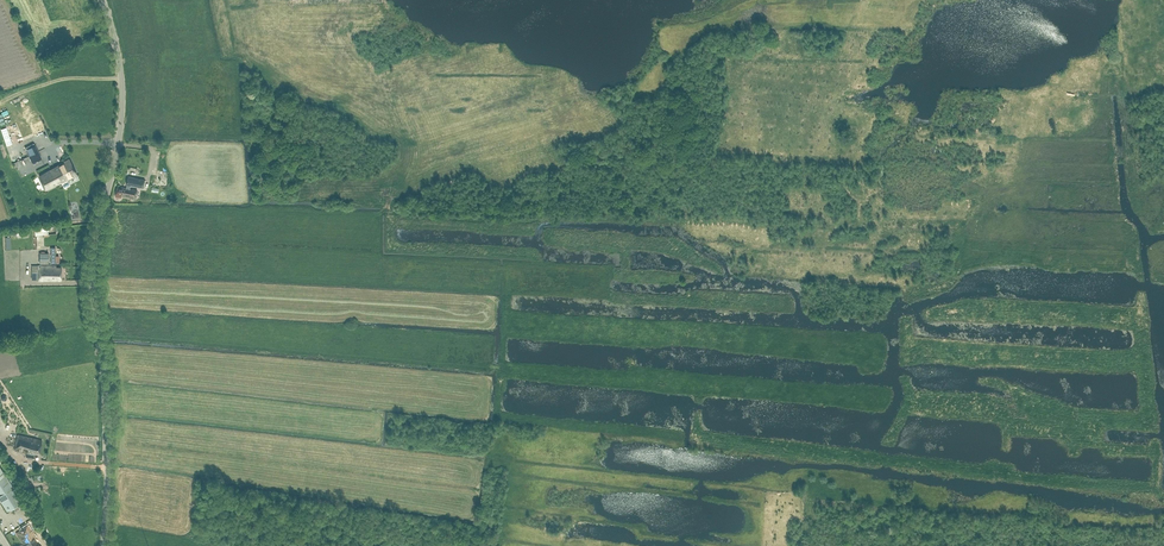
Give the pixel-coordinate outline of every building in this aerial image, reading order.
[(34,143),(24,147),(33,163),(42,159),(34,143)] [(69,158),(53,166),(61,182),(77,174),(69,158)] [(53,166),(39,174),(47,189),(61,182),(53,166)] [(165,183),(165,175),(157,175),(157,183),(165,183)] [(117,185),(115,196),(121,197),(121,195),(135,198),(137,190),(129,188),(130,184),(143,187),(145,179),(128,176),(126,184),(127,184),(126,187),(117,185)] [(48,258),(44,258),(44,255),(41,255),(41,258),(41,263),(49,263),(48,258)] [(31,271),(34,271),(37,271),(37,279),(38,279),(61,280),(61,267),(56,267),(56,265),(31,265),(31,271)] [(18,295),(21,295),(21,301),(27,301),(27,287),(18,287),(18,295)] [(33,455),(34,453),(39,454),(42,440),(18,435),(15,449),(32,453),(31,458),(34,459),(34,456),(33,455)] [(7,510),(22,500),(6,475),(0,466),(0,499),(7,510)] [(9,529),(0,512),(0,534),(9,529)] [(36,539),(37,539),(27,524),(16,532),(25,545),(40,545),(36,539)]
